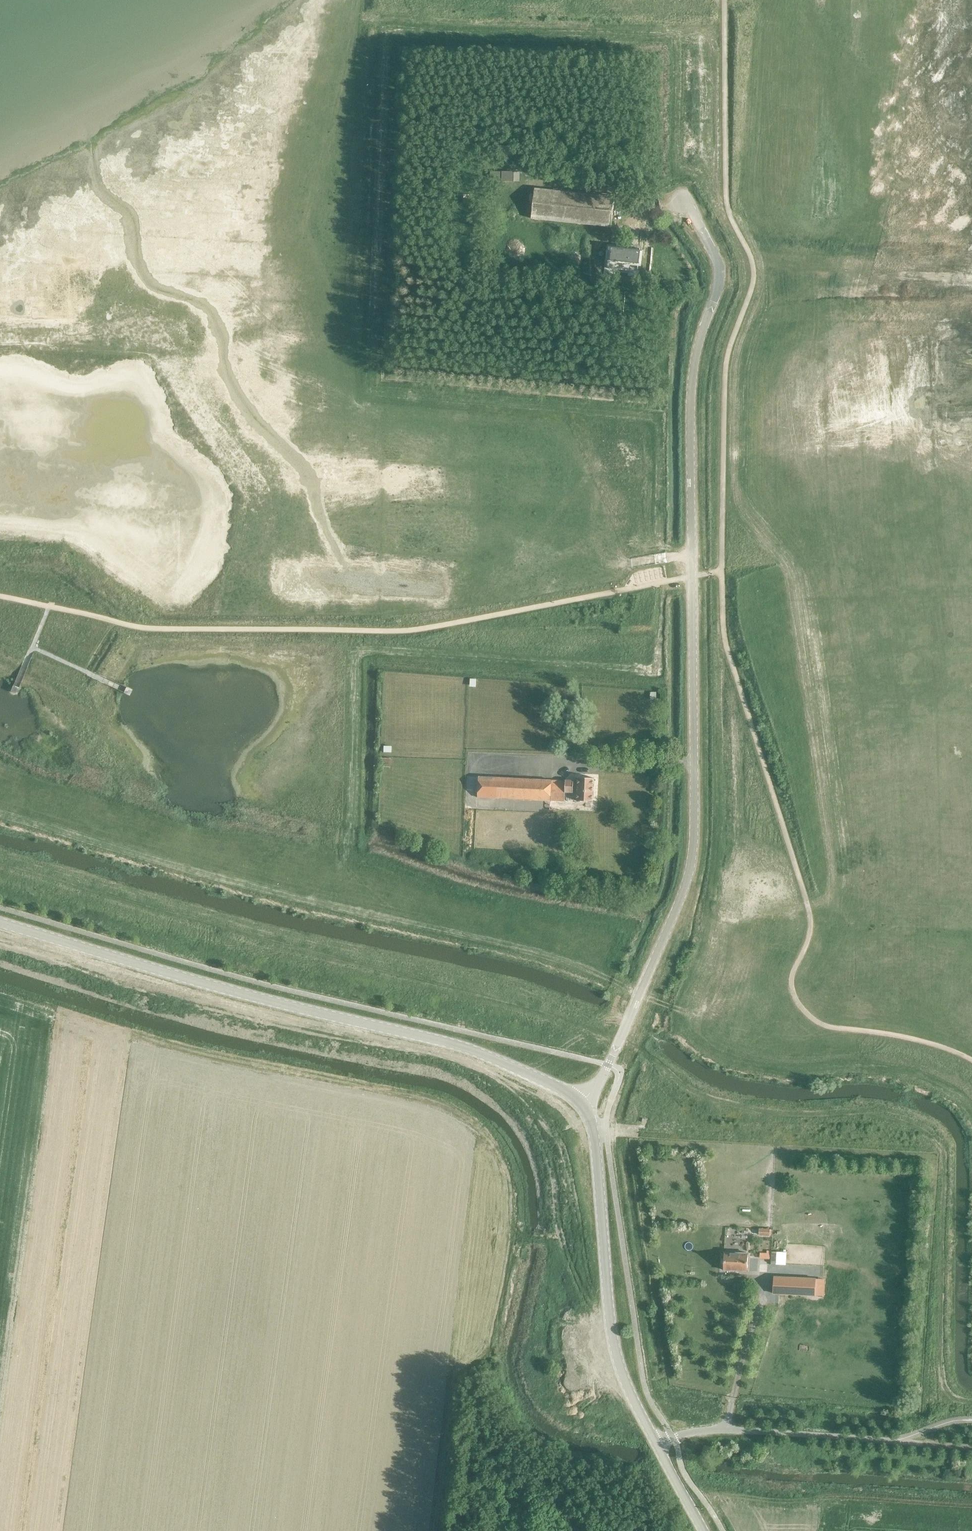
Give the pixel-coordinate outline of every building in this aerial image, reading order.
[(513,156),(514,146),(496,146),(496,156),(513,156)] [(611,227),(614,197),(535,189),(532,218),(611,227)] [(463,195),(463,204),(471,205),(472,196),(463,195)] [(613,247),(610,272),(636,273),(636,267),(646,268),(647,250),(613,247)] [(551,792),(551,781),(479,778),(478,798),(550,801),(551,792)] [(593,801),(594,779),(578,779),(577,801),(593,801)] [(551,781),(551,792),(565,792),(565,793),(573,794),(574,781),(565,781),(551,781)] [(748,1253),(724,1252),(723,1270),(747,1271),(748,1253)] [(815,1277),(773,1275),(773,1293),(815,1295),(815,1279),(815,1277)]
